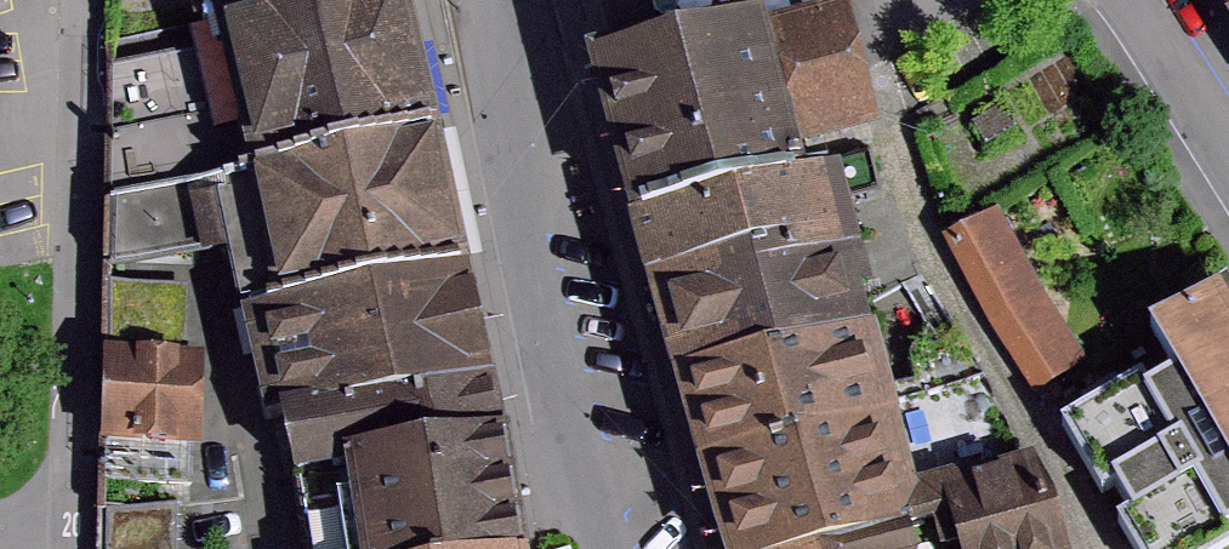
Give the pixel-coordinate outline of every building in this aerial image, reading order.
[(196,40),(351,0),(186,0),(196,40)] [(196,40),(228,184),(437,141),(406,0),(351,0),(196,40)] [(677,46),(591,69),(633,229),(807,183),(799,153),(874,133),(843,16),(770,35),(767,23),(677,46)] [(228,184),(196,40),(112,61),(109,209),(228,184)] [(228,184),(109,209),(110,278),(248,258),(259,313),(472,276),(437,141),(228,184)] [(807,183),(633,229),(650,293),(855,239),(839,175),(807,183)] [(1093,369),(1000,220),(951,250),(1045,399),(1093,369)] [(855,239),(650,293),(675,392),(881,338),(855,239)] [(472,276),(259,313),(282,422),(497,388),(472,276)] [(111,290),(108,360),(183,363),(185,293),(111,290)] [(1064,429),(1127,548),(1228,548),(1228,309),(1162,349),(1174,371),(1064,429)] [(881,338),(675,392),(698,473),(899,419),(881,338)] [(183,363),(108,360),(105,450),(199,453),(202,363),(183,363)] [(508,445),(497,388),(282,422),(301,480),(508,445)] [(698,473),(721,548),(867,548),(923,536),(918,520),(973,507),(983,548),(1062,548),(1036,436),(942,458),(946,478),(915,485),(899,419),(698,473)] [(508,445),(301,480),(315,548),(525,548),(508,445)] [(107,517),(106,548),(174,548),(175,509),(107,517)] [(867,548),(927,548),(923,536),(867,548)]
